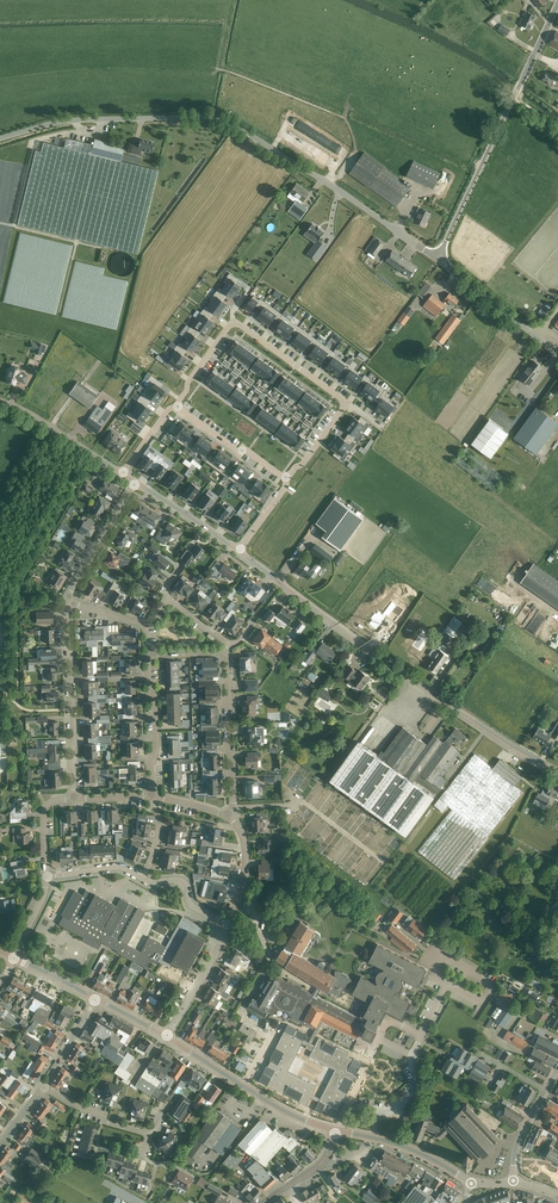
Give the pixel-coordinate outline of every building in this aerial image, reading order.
[(532,25),(536,16),(525,10),(522,16),(525,17),(524,19),(521,18),(519,24),(530,29),(530,28),(531,28),(532,28),(533,26),(532,25)] [(501,24),(498,30),(507,36),(511,30),(501,24)] [(556,31),(549,44),(557,49),(557,32),(556,31)] [(552,86),(556,79),(546,73),(542,80),(552,86)] [(81,141),(66,138),(64,147),(43,142),(41,151),(35,150),(17,224),(59,235),(79,151),(81,142),(81,141)] [(151,153),(154,142),(140,138),(138,145),(132,143),(130,153),(139,155),(140,150),(151,153)] [(120,161),(120,160),(122,153),(124,146),(95,139),(93,145),(81,142),(79,151),(59,235),(138,254),(158,171),(120,161)] [(365,152),(349,173),(368,187),(369,187),(396,207),(411,187),(383,167),(384,166),(365,152)] [(122,153),(120,160),(139,165),(140,158),(122,153)] [(433,189),(441,173),(414,160),(406,176),(433,189)] [(303,201),(309,192),(297,183),(291,192),(298,198),(290,209),(292,211),(301,218),(308,209),(301,203),(301,202),(303,201)] [(419,212),(414,222),(424,227),(431,213),(418,207),(416,211),(419,212)] [(318,226),(317,227),(313,224),(307,231),(312,235),(310,237),(317,242),(308,254),(317,260),(327,246),(321,242),(323,239),(321,237),(325,232),(320,229),(321,229),(318,226)] [(378,239),(375,236),(365,250),(375,256),(385,243),(378,239)] [(393,250),(386,260),(410,277),(417,267),(393,250)] [(112,259),(111,263),(111,266),(112,270),(114,273),(116,275),(120,277),(124,277),(127,277),(130,275),(133,272),(134,269),(135,265),(134,261),(132,258),(129,255),(126,254),(122,253),(118,254),(115,256),(112,259)] [(227,285),(237,292),(241,288),(240,287),(241,286),(234,281),(236,278),(230,273),(223,282),(226,285),(226,284),(227,285)] [(419,294),(425,298),(432,285),(426,281),(419,294)] [(216,291),(223,296),(225,293),(232,298),(233,296),(234,297),(237,292),(227,285),(226,284),(226,285),(222,290),(219,287),(216,291)] [(212,297),(217,290),(211,286),(207,293),(212,297)] [(274,294),(280,298),(283,294),(277,289),(274,294)] [(211,301),(224,310),(227,306),(228,304),(221,299),(223,296),(216,291),(210,300),(211,301)] [(436,317),(448,302),(454,306),(459,300),(449,293),(444,299),(442,302),(432,294),(423,306),(436,317)] [(259,308),(264,301),(260,298),(259,300),(254,296),(252,298),(251,298),(248,302),(249,302),(245,308),(246,308),(246,309),(249,312),(250,311),(251,312),(256,305),(259,308)] [(203,309),(210,314),(212,311),(219,316),(220,314),(221,315),(224,310),(211,301),(207,306),(206,305),(203,309)] [(264,301),(259,308),(263,310),(258,317),(264,321),(273,308),(264,301)] [(408,305),(398,320),(405,325),(415,310),(408,305)] [(273,308),(264,321),(269,325),(274,319),(278,321),(282,314),(273,308)] [(197,318),(211,329),(214,324),(213,324),(214,322),(208,317),(210,314),(203,309),(197,318)] [(281,334),(291,321),(282,314),(278,321),(280,323),(275,330),(281,334)] [(461,320),(453,314),(435,338),(443,344),(461,320)] [(190,327),(197,332),(199,329),(206,334),(207,332),(208,333),(211,329),(197,318),(190,327)] [(295,334),(300,327),(291,321),(281,334),(287,338),(292,332),(295,334)] [(187,339),(198,347),(201,342),(200,342),(201,340),(194,335),(197,332),(190,327),(187,331),(190,332),(185,338),(187,339)] [(298,347),(308,333),(300,327),(295,334),(297,336),(293,342),(298,347)] [(312,346),(317,339),(308,333),(298,347),(304,351),(309,344),(312,346)] [(342,343),(344,338),(337,334),(334,339),(342,343)] [(177,345),(183,350),(186,347),(193,352),(194,350),(195,351),(198,347),(187,339),(183,344),(179,342),(177,345)] [(315,359),(325,346),(317,339),(312,346),(315,348),(310,355),(315,359)] [(233,354),(240,345),(235,341),(228,350),(233,354)] [(43,345),(38,343),(35,353),(40,355),(41,353),(43,353),(45,346),(43,345)] [(171,355),(184,364),(188,358),(181,353),(183,350),(177,345),(174,349),(175,350),(171,355)] [(233,354),(231,357),(237,361),(246,348),(240,345),(233,354)] [(329,359),(334,352),(325,346),(315,359),(321,363),(326,357),(329,359)] [(244,362),(251,352),(246,348),(237,361),(242,364),(244,362)] [(244,362),(249,366),(256,356),(251,352),(244,362)] [(327,367),(333,372),(341,360),(336,356),(337,354),(334,352),(329,359),(332,361),(327,367)] [(183,365),(184,364),(171,355),(172,356),(168,361),(166,360),(163,364),(170,368),(173,365),(180,370),(181,369),(181,370),(184,366),(183,365)] [(346,371),(354,361),(353,360),(356,357),(353,356),(351,359),(349,357),(345,363),(341,360),(333,372),(338,376),(343,369),(346,371)] [(250,370),(255,374),(264,362),(259,358),(250,370)] [(344,380),(350,384),(357,374),(359,372),(354,369),(358,364),(354,361),(346,371),(349,373),(344,380)] [(528,366),(519,377),(529,385),(539,373),(538,372),(543,367),(535,361),(529,367),(528,366)] [(260,378),(269,366),(264,362),(255,374),(256,374),(257,372),(262,375),(260,378)] [(17,371),(18,367),(12,365),(11,368),(9,368),(6,378),(7,379),(6,382),(14,385),(16,379),(19,380),(19,381),(25,383),(27,375),(23,374),(18,372),(19,371),(17,371)] [(260,378),(266,382),(275,369),(269,366),(260,378)] [(280,373),(275,369),(266,382),(271,385),(280,373)] [(211,385),(218,375),(213,371),(206,381),(211,385)] [(218,375),(211,385),(216,389),(223,380),(223,379),(224,379),(225,377),(220,373),(218,375)] [(363,384),(368,377),(365,374),(362,378),(357,374),(350,384),(355,388),(360,382),(363,384)] [(146,387),(160,397),(161,396),(162,396),(165,393),(164,392),(165,391),(157,386),(160,382),(151,375),(148,379),(151,381),(146,387)] [(274,387),(279,391),(288,379),(282,375),(274,387)] [(367,396),(375,385),(375,384),(370,381),(371,379),(368,377),(363,384),(366,386),(361,392),(367,396)] [(229,383),(228,383),(224,379),(223,379),(223,380),(216,389),(221,393),(229,383)] [(279,391),(284,395),(293,383),(288,379),(279,391)] [(229,383),(221,393),(227,397),(236,384),(230,380),(228,383),(229,383)] [(98,396),(78,381),(69,393),(89,408),(93,403),(98,396)] [(367,396),(373,401),(377,394),(380,396),(385,389),(388,385),(384,382),(381,386),(376,383),(375,384),(375,385),(367,396)] [(289,399),(290,399),(298,387),(293,383),(284,395),(286,393),(291,396),(289,399)] [(131,384),(123,396),(127,398),(135,387),(131,384)] [(229,398),(234,402),(243,390),(238,386),(229,398)] [(156,402),(160,397),(146,387),(140,396),(146,401),(149,397),(156,402)] [(304,391),(298,387),(290,399),(295,403),(304,391)] [(383,398),(375,409),(381,413),(390,401),(391,399),(385,395),(388,391),(385,389),(380,396),(383,398)] [(234,402),(240,406),(247,396),(242,393),(244,390),(243,390),(234,402)] [(297,405),(303,408),(311,396),(306,392),(297,405)] [(98,396),(93,403),(100,408),(102,409),(97,416),(92,413),(89,417),(84,424),(96,433),(101,425),(102,426),(112,411),(110,410),(113,406),(98,396)] [(143,405),(146,401),(140,396),(136,400),(138,402),(134,407),(147,416),(150,412),(149,411),(150,410),(143,405)] [(240,406),(245,410),(252,400),(247,396),(240,406)] [(308,412),(317,400),(311,396),(303,408),(303,409),(305,406),(309,410),(308,412)] [(258,404),(252,400),(245,410),(250,414),(258,404)] [(308,412),(313,416),(322,404),(317,400),(308,412)] [(394,413),(399,406),(396,403),(395,405),(390,401),(381,413),(387,417),(391,411),(394,413)] [(538,408),(536,407),(513,438),(537,454),(557,425),(557,422),(544,412),(549,405),(543,401),(538,408)] [(327,408),(322,404),(313,416),(315,414),(320,418),(327,408)] [(253,416),(258,419),(265,410),(260,406),(253,416)] [(144,421),(147,416),(134,407),(134,408),(131,413),(129,411),(125,416),(132,420),(135,417),(142,422),(143,420),(144,421)] [(258,419),(263,423),(271,414),(265,410),(258,419)] [(117,417),(122,421),(126,417),(120,412),(117,417)] [(263,423),(269,427),(278,415),(277,415),(276,417),(271,414),(263,423)] [(283,419),(278,415),(269,427),(274,431),(283,419)] [(349,423),(363,433),(371,423),(364,419),(361,422),(354,417),(353,419),(352,418),(349,423)] [(491,458),(509,434),(489,419),(471,444),(491,458)] [(177,439),(186,426),(185,426),(186,425),(182,423),(180,422),(175,430),(171,426),(166,433),(171,437),(172,435),(177,439)] [(277,433),(282,437),(289,427),(284,423),(277,433)] [(357,443),(363,433),(349,423),(346,427),(347,428),(346,429),(353,434),(350,438),(357,443)] [(186,426),(177,439),(176,440),(186,448),(191,441),(187,438),(192,431),(186,427),(187,427),(186,426)] [(282,437),(287,441),(294,431),(289,427),(282,437)] [(337,433),(341,436),(345,430),(341,427),(337,433)] [(111,430),(103,442),(117,452),(118,453),(125,443),(125,442),(117,437),(118,436),(111,430)] [(287,441),(292,444),(301,432),(299,435),(294,431),(287,441)] [(307,436),(301,432),(292,444),(298,448),(307,436)] [(186,448),(196,455),(206,440),(202,437),(201,438),(200,437),(195,444),(191,441),(186,448)] [(357,443),(350,438),(347,442),(340,437),(336,442),(350,452),(357,443)] [(202,459),(205,462),(210,455),(206,452),(211,445),(210,444),(210,443),(206,440),(196,455),(197,453),(198,454),(202,457),(201,459),(202,459)] [(350,452),(336,442),(335,443),(334,443),(332,446),(332,447),(331,448),(339,453),(336,457),(342,462),(350,452)] [(209,464),(215,469),(225,454),(221,451),(220,452),(219,451),(214,458),(210,455),(205,462),(209,464)] [(154,465),(160,457),(157,454),(155,456),(149,452),(143,459),(143,458),(140,462),(141,463),(139,466),(145,471),(151,463),(154,465)] [(222,478),(223,478),(229,469),(225,466),(230,459),(229,458),(230,458),(225,454),(215,469),(224,476),(222,478)] [(160,457),(154,465),(157,467),(152,474),(159,479),(161,476),(162,477),(165,473),(164,472),(169,465),(163,461),(164,459),(160,457)] [(192,464),(184,474),(188,477),(196,467),(192,464)] [(229,479),(234,483),(244,468),(240,465),(240,466),(238,465),(233,472),(229,469),(223,478),(227,481),(229,479)] [(238,489),(242,492),(249,483),(245,480),(250,473),(248,472),(249,472),(244,468),(234,483),(240,487),(238,489)] [(165,482),(173,489),(182,477),(173,471),(165,482)] [(211,479),(201,472),(198,476),(208,483),(211,479)] [(253,496),(253,497),(263,483),(257,479),(252,486),(249,483),(242,492),(244,490),(248,493),(249,492),(254,496),(253,496)] [(113,497),(118,489),(105,480),(99,489),(113,497)] [(189,485),(183,495),(190,499),(191,500),(196,493),(198,490),(199,489),(191,483),(189,485)] [(263,483),(253,497),(263,504),(268,497),(264,494),(269,487),(268,486),(269,486),(265,483),(264,484),(263,483)] [(221,485),(216,493),(222,497),(227,490),(221,485)] [(205,494),(197,504),(206,511),(211,505),(211,506),(215,501),(205,494)] [(105,510),(110,503),(99,496),(94,504),(95,505),(90,513),(99,518),(104,510),(105,510)] [(364,519),(334,497),(315,523),(326,531),(322,537),(341,551),(364,519)] [(141,523),(150,509),(139,502),(132,512),(139,517),(136,521),(141,523)] [(249,506),(244,503),(236,513),(240,516),(244,509),(246,511),(249,506)] [(226,509),(221,505),(214,516),(215,516),(214,517),(218,520),(218,519),(222,522),(226,516),(230,518),(236,511),(229,505),(226,509)] [(150,509),(141,523),(145,526),(147,522),(154,527),(161,517),(150,509)] [(92,526),(95,522),(83,515),(80,521),(83,522),(79,529),(90,536),(94,529),(90,527),(91,525),(92,526)] [(236,520),(230,528),(239,534),(242,529),(247,522),(239,516),(236,520)] [(161,528),(154,538),(164,544),(167,540),(168,541),(169,541),(171,542),(174,541),(176,540),(176,539),(178,537),(179,537),(183,532),(177,528),(177,529),(174,527),(174,526),(169,523),(164,530),(161,528)] [(127,534),(121,530),(115,540),(118,542),(116,546),(121,549),(127,539),(132,542),(136,535),(129,531),(127,534)] [(82,552),(84,549),(83,548),(85,544),(80,541),(83,537),(75,532),(71,538),(75,541),(71,547),(81,552),(81,551),(82,552)] [(152,543),(148,548),(156,553),(159,549),(152,543)] [(329,554),(316,544),(312,550),(325,560),(329,554)] [(190,561),(194,555),(199,559),(205,550),(197,545),(192,553),(189,551),(184,548),(178,556),(180,558),(179,560),(182,562),(181,562),(187,566),(191,561),(190,561)] [(64,556),(63,556),(58,564),(70,571),(75,562),(70,560),(71,558),(72,558),(74,554),(67,550),(64,556)] [(117,556),(111,552),(107,558),(107,557),(104,562),(109,565),(109,564),(114,567),(117,563),(121,566),(127,564),(130,558),(120,552),(117,556)] [(342,552),(335,561),(340,565),(347,556),(342,552)] [(168,565),(168,564),(169,562),(165,559),(165,558),(159,554),(153,562),(159,567),(159,566),(164,569),(165,568),(167,568),(168,566),(168,565)] [(314,571),(320,562),(315,558),(309,567),(303,562),(296,571),(300,574),(301,573),(308,579),(310,576),(314,578),(318,573),(314,571)] [(220,563),(214,571),(211,575),(217,579),(220,575),(222,574),(230,580),(235,573),(227,567),(228,566),(224,563),(223,565),(220,563)] [(534,564),(521,583),(557,608),(557,581),(534,564)] [(154,579),(158,573),(150,567),(146,573),(145,573),(139,580),(150,588),(151,587),(153,587),(154,586),(154,583),(156,581),(154,579)] [(59,589),(66,576),(55,570),(48,582),(59,589)] [(195,574),(191,579),(198,584),(202,579),(195,574)] [(97,588),(98,587),(100,583),(92,578),(84,592),(92,597),(93,595),(99,598),(103,592),(97,588)] [(187,597),(193,589),(189,585),(180,578),(173,588),(174,589),(173,591),(176,593),(177,592),(181,595),(182,594),(187,597)] [(266,592),(247,578),(237,590),(244,596),(248,591),(260,600),(266,592)] [(112,599),(110,602),(116,606),(118,603),(121,604),(123,601),(120,599),(123,595),(115,590),(118,585),(113,582),(106,595),(112,599)] [(237,590),(233,588),(226,597),(231,601),(234,597),(232,596),(237,590)] [(208,604),(217,592),(213,589),(208,596),(200,590),(197,594),(191,602),(191,603),(194,605),(199,609),(205,602),(208,604)] [(133,607),(132,608),(140,613),(141,611),(145,613),(151,603),(144,599),(142,602),(138,599),(134,597),(129,604),(133,607)] [(221,609),(218,607),(221,604),(216,600),(206,613),(213,619),(215,617),(221,621),(226,614),(221,610),(221,609)] [(248,613),(252,616),(255,612),(251,609),(249,611),(247,609),(247,608),(247,606),(246,605),(244,605),(243,606),(241,608),(245,611),(248,613)] [(287,609),(283,606),(276,615),(275,614),(275,613),(269,609),(262,617),(269,622),(273,616),(277,620),(285,626),(287,623),(288,624),(294,615),(290,612),(290,611),(287,609)] [(234,634),(243,622),(234,614),(235,612),(231,609),(223,620),(227,622),(224,627),(229,631),(229,633),(231,634),(233,634),(234,634)] [(53,622),(52,612),(36,613),(37,623),(53,622)] [(454,617),(444,630),(446,631),(439,642),(447,647),(454,637),(453,636),(462,623),(454,617)] [(298,619),(293,626),(298,629),(296,632),(299,634),(305,626),(302,624),(303,623),(298,619)] [(92,646),(91,628),(87,629),(87,626),(80,626),(80,641),(86,641),(86,646),(92,646)] [(95,628),(91,628),(92,646),(92,657),(97,656),(97,640),(102,640),(107,640),(107,631),(102,631),(102,626),(95,626),(95,628)] [(55,637),(54,629),(38,630),(38,635),(43,635),(44,642),(54,641),(54,637),(55,637)] [(275,655),(281,646),(269,637),(270,636),(261,629),(253,641),(262,647),(263,646),(275,655)] [(107,640),(107,646),(117,645),(118,651),(123,651),(122,633),(118,633),(118,631),(107,631),(107,640)] [(123,655),(128,655),(128,651),(128,645),(134,645),(133,631),(126,631),(126,633),(122,633),(123,651),(123,655)] [(557,648),(557,638),(547,633),(545,637),(540,635),(537,639),(557,649),(557,648)] [(483,650),(488,653),(495,642),(489,638),(483,650)] [(323,643),(317,651),(330,660),(336,653),(323,643)] [(434,657),(428,667),(436,673),(442,665),(449,655),(440,649),(438,648),(432,656),(434,657)] [(28,665),(34,664),(37,664),(45,664),(45,660),(56,659),(55,649),(40,650),(41,658),(28,659),(28,664),(28,665)] [(310,650),(303,659),(308,664),(311,660),(315,654),(316,654),(310,650)] [(250,664),(249,657),(255,657),(255,652),(247,653),(247,657),(240,657),(240,663),(239,663),(240,666),(241,670),(246,670),(246,671),(251,671),(251,664),(250,664)] [(202,669),(216,669),(216,661),(212,662),(212,657),(196,658),(196,665),(202,665),(202,669)] [(166,669),(178,669),(178,664),(182,664),(182,660),(166,661),(166,669)] [(359,672),(350,666),(343,676),(350,681),(352,682),(361,689),(366,682),(367,683),(370,679),(369,678),(370,677),(360,670),(359,672)] [(48,681),(48,680),(57,679),(56,667),(44,667),(44,674),(42,674),(41,675),(41,680),(42,681),(48,681)] [(166,669),(166,678),(179,677),(178,669),(166,669)] [(216,669),(202,669),(202,674),(199,674),(199,681),(209,680),(209,676),(217,676),(216,669)] [(179,689),(179,686),(179,677),(166,678),(166,686),(170,686),(170,689),(169,689),(169,690),(170,690),(179,689)] [(209,680),(199,681),(199,689),(205,688),(205,692),(217,692),(217,691),(218,691),(218,687),(217,687),(217,684),(213,684),(213,680),(209,680)] [(245,691),(258,690),(257,680),(244,680),(245,691)] [(59,693),(58,693),(58,692),(50,692),(50,690),(50,685),(42,686),(42,693),(46,693),(46,701),(58,701),(58,700),(59,700),(60,699),(60,694),(59,693)] [(122,694),(132,693),(135,693),(135,686),(125,687),(125,690),(121,690),(121,693),(116,694),(117,698),(113,698),(122,697),(122,694)] [(325,692),(322,690),(319,695),(322,697),(324,694),(330,699),(333,695),(327,690),(325,692)] [(217,692),(205,692),(205,696),(199,696),(200,704),(213,703),(213,699),(217,699),(217,696),(218,696),(218,692),(217,692)] [(167,709),(189,708),(189,704),(179,705),(179,697),(188,696),(188,693),(167,693),(167,700),(162,700),(162,702),(167,702),(167,709)] [(247,716),(247,715),(255,715),(255,709),(259,709),(258,696),(247,696),(247,700),(242,700),(243,710),(242,710),(242,715),(243,715),(244,717),(247,716)] [(136,700),(132,700),(122,701),(122,697),(113,698),(113,702),(120,702),(121,703),(121,708),(124,708),(136,707),(136,700)] [(99,703),(107,702),(107,698),(95,699),(95,702),(84,703),(84,704),(83,704),(82,705),(82,708),(83,709),(84,709),(84,710),(100,709),(99,703)] [(205,715),(218,714),(218,707),(213,707),(213,703),(200,704),(201,710),(205,709),(205,715)] [(189,708),(167,709),(167,715),(163,715),(163,717),(167,717),(168,724),(177,723),(177,727),(189,727),(189,719),(180,720),(179,712),(189,711),(189,708)] [(84,716),(96,716),(100,716),(100,719),(96,719),(110,719),(109,715),(100,715),(100,709),(84,710),(83,710),(82,711),(82,714),(83,715),(84,715),(84,716)] [(218,714),(205,715),(206,720),(201,720),(201,726),(211,726),(214,726),(214,722),(218,722),(218,714)] [(49,725),(49,728),(46,728),(45,730),(45,733),(46,734),(58,734),(57,727),(59,727),(58,722),(49,722),(47,721),(47,715),(37,716),(37,722),(43,722),(43,724),(48,726),(49,725)] [(110,719),(96,719),(97,723),(83,723),(83,730),(95,730),(99,730),(99,723),(107,723),(108,729),(110,729),(110,719)] [(549,734),(538,727),(533,736),(546,744),(551,736),(557,740),(557,721),(552,732),(551,731),(549,734)] [(206,738),(219,738),(218,730),(211,731),(211,726),(201,726),(202,726),(202,734),(206,734),(206,738)] [(245,745),(261,744),(263,744),(264,743),(263,728),(262,727),(244,728),(245,745)] [(427,744),(403,727),(380,758),(376,755),(377,754),(360,742),(360,743),(359,742),(330,781),(406,836),(434,797),(412,781),(414,778),(436,794),(440,789),(446,781),(442,777),(460,751),(451,745),(446,741),(445,740),(443,742),(434,735),(427,744)] [(120,739),(130,739),(130,735),(137,735),(137,728),(125,729),(121,729),(121,735),(120,735),(120,739)] [(446,741),(451,745),(455,740),(461,744),(467,737),(459,731),(455,728),(450,736),(446,741)] [(99,730),(95,730),(83,730),(83,737),(97,737),(97,740),(110,740),(110,736),(99,736),(99,730)] [(189,746),(192,746),(188,746),(188,741),(179,741),(179,735),(167,736),(167,742),(169,742),(170,747),(189,746)] [(219,738),(206,738),(206,742),(202,742),(202,749),(212,749),(212,745),(219,745),(219,738)] [(126,749),(138,749),(137,742),(130,742),(130,739),(120,739),(121,743),(126,743),(126,749)] [(38,753),(57,752),(57,748),(59,748),(59,740),(47,740),(41,740),(42,748),(27,749),(27,754),(32,753),(38,753)] [(189,746),(170,747),(170,751),(167,751),(168,758),(180,758),(180,751),(189,751),(189,749),(193,749),(192,746),(189,746)] [(138,749),(126,749),(126,756),(121,756),(121,760),(133,759),(133,756),(138,756),(138,749)] [(207,762),(219,762),(219,754),(211,755),(211,750),(202,750),(202,758),(207,758),(207,762)] [(96,751),(84,751),(84,758),(95,758),(96,761),(103,761),(103,757),(96,757),(96,751)] [(38,753),(39,758),(48,758),(49,769),(52,768),(60,768),(60,757),(57,757),(57,752),(38,753)] [(257,768),(257,760),(261,759),(260,752),(247,753),(247,757),(245,757),(245,767),(252,767),(252,768),(257,768)] [(493,768),(475,753),(439,798),(452,809),(418,851),(454,880),(488,838),(487,837),(522,792),(515,785),(522,776),(500,759),(493,768)] [(119,773),(138,772),(137,768),(140,768),(139,761),(127,762),(128,768),(118,768),(119,773)] [(219,762),(207,762),(207,766),(202,766),(203,774),(202,774),(212,774),(212,769),(220,769),(219,762)] [(86,775),(109,774),(108,769),(96,769),(96,763),(83,764),(84,770),(86,770),(86,775)] [(169,771),(181,771),(181,763),(169,763),(169,771)] [(49,776),(49,779),(61,779),(60,772),(53,772),(52,768),(49,769),(37,769),(38,774),(44,774),(44,773),(45,773),(45,775),(46,776),(49,776)] [(170,779),(186,778),(186,773),(181,773),(181,771),(169,771),(170,779)] [(138,772),(119,773),(119,778),(128,778),(128,784),(140,783),(140,777),(138,777),(138,772)] [(109,774),(86,775),(86,779),(84,779),(84,786),(97,786),(96,779),(109,779),(109,774)] [(212,774),(202,774),(202,782),(208,782),(208,786),(220,785),(220,777),(211,778),(211,774),(212,774)] [(275,775),(274,774),(264,775),(264,783),(275,782),(275,781),(281,781),(281,775),(275,775)] [(186,778),(170,779),(170,787),(171,787),(171,791),(177,791),(177,786),(182,786),(182,783),(186,783),(186,778)] [(49,779),(44,779),(45,786),(39,786),(40,791),(56,790),(56,786),(61,785),(61,779),(49,779)] [(258,797),(258,781),(246,781),(246,791),(245,791),(245,797),(258,797)] [(220,785),(208,786),(208,790),(205,790),(205,798),(213,797),(212,793),(221,793),(220,785)] [(547,805),(550,799),(548,798),(550,795),(555,798),(557,793),(557,789),(551,785),(547,792),(543,790),(541,794),(538,793),(535,798),(538,800),(536,804),(542,807),(544,803),(547,805)] [(22,800),(22,799),(21,798),(18,798),(17,799),(17,800),(16,800),(16,806),(10,812),(10,823),(21,822),(21,812),(28,812),(28,800),(22,800)] [(442,812),(447,806),(439,800),(434,805),(442,812)] [(118,816),(118,812),(117,813),(117,808),(116,807),(113,808),(112,809),(111,809),(112,824),(118,823),(119,824),(122,824),(122,816),(118,816)] [(112,824),(111,809),(110,809),(110,808),(106,808),(106,809),(105,809),(105,813),(105,817),(101,817),(102,825),(105,825),(105,824),(112,824)] [(97,814),(97,809),(91,810),(91,821),(98,820),(98,825),(102,825),(101,817),(98,817),(98,813),(97,814)] [(82,835),(81,823),(77,823),(77,814),(76,815),(76,810),(70,811),(71,822),(74,821),(74,826),(77,826),(78,835),(82,835)] [(71,822),(70,811),(64,811),(64,815),(63,815),(63,817),(60,817),(60,832),(64,832),(64,826),(71,825),(70,822),(71,822)] [(256,817),(251,818),(252,832),(262,831),(262,818),(268,818),(268,812),(256,813),(256,817)] [(138,814),(136,827),(137,828),(150,830),(151,823),(145,822),(146,815),(138,814)] [(204,833),(219,835),(220,829),(216,828),(217,824),(206,822),(204,833)] [(167,835),(182,838),(179,837),(180,831),(186,832),(187,827),(179,826),(178,830),(168,829),(167,835)] [(13,843),(17,843),(29,842),(29,833),(25,833),(25,828),(13,828),(13,843)] [(150,830),(137,828),(136,834),(133,833),(132,838),(143,839),(143,836),(149,836),(150,830)] [(218,842),(219,835),(204,833),(203,836),(201,836),(200,838),(197,838),(197,839),(192,838),(191,843),(206,845),(207,844),(214,845),(215,841),(218,842)] [(182,838),(167,835),(166,842),(173,843),(173,847),(181,849),(182,844),(181,844),(182,838)] [(287,846),(287,836),(276,836),(277,843),(281,843),(282,847),(287,846)] [(271,847),(271,838),(263,838),(263,844),(257,844),(258,853),(269,852),(268,847),(271,847)] [(129,850),(142,856),(145,850),(138,847),(140,843),(132,840),(131,843),(131,844),(129,850)] [(65,852),(65,847),(61,847),(61,851),(55,851),(56,861),(60,861),(60,863),(66,862),(66,852),(65,852)] [(217,856),(230,858),(231,853),(230,853),(231,851),(215,848),(215,852),(217,852),(217,856)] [(66,852),(66,862),(73,862),(73,860),(77,859),(76,849),(72,849),(72,851),(66,852)] [(160,859),(174,861),(175,854),(179,855),(180,851),(172,849),(171,853),(161,852),(160,859)] [(140,862),(142,856),(129,850),(128,850),(124,859),(131,862),(133,859),(140,862)] [(214,858),(213,862),(229,864),(229,862),(230,862),(230,858),(217,856),(216,859),(214,858)] [(174,861),(160,859),(159,865),(166,867),(166,871),(174,872),(175,868),(171,867),(172,861),(174,861)] [(11,866),(12,866),(13,870),(15,870),(16,877),(27,875),(26,867),(22,868),(22,864),(23,864),(23,860),(10,862),(11,866)] [(269,873),(269,869),(272,869),(272,860),(262,860),(262,864),(258,864),(259,878),(265,877),(266,880),(273,880),(273,873),(269,873)] [(215,866),(215,869),(228,871),(229,867),(228,867),(229,864),(213,862),(212,865),(215,866)] [(227,876),(228,871),(215,869),(214,872),(211,872),(211,875),(226,878),(227,876)] [(225,892),(227,885),(209,880),(205,897),(217,901),(217,899),(224,901),(226,893),(225,892)] [(158,961),(166,946),(160,943),(149,937),(141,952),(127,944),(145,912),(120,898),(116,906),(86,889),(82,895),(74,890),(61,915),(63,916),(59,924),(83,937),(82,940),(98,949),(102,942),(118,951),(117,952),(121,954),(148,969),(152,962),(156,964),(158,961)] [(14,899),(0,901),(0,909),(1,913),(16,909),(14,899)] [(396,908),(388,918),(396,924),(404,913),(396,908)] [(375,923),(382,915),(378,912),(372,920),(375,923)] [(170,962),(185,971),(188,972),(206,940),(197,935),(201,927),(182,916),(166,946),(158,961),(164,965),(167,967),(170,962)] [(421,938),(427,930),(418,923),(419,923),(418,922),(417,923),(413,920),(407,928),(421,938)] [(282,949),(276,960),(286,965),(285,966),(317,986),(312,995),(316,997),(317,995),(318,993),(319,991),(321,988),(328,992),(329,990),(339,996),(340,996),(346,985),(348,983),(352,981),(351,980),(350,979),(350,978),(349,978),(349,977),(348,976),(347,976),(347,975),(346,975),(346,974),(345,974),(344,973),(343,973),(342,972),(341,972),(340,972),(339,971),(338,971),(337,971),(336,971),(335,971),(335,977),(323,969),(325,966),(325,965),(325,964),(325,963),(324,963),(324,962),(323,962),(323,961),(322,961),(321,961),(321,962),(320,962),(319,962),(319,963),(317,966),(300,956),(312,936),(315,938),(316,938),(317,938),(318,938),(319,938),(319,937),(320,937),(320,936),(320,935),(320,934),(320,933),(319,933),(319,932),(316,931),(316,930),(301,921),(283,950),(282,949)] [(164,935),(168,929),(158,924),(155,930),(164,935)] [(393,937),(391,940),(406,952),(408,949),(411,952),(417,945),(392,924),(386,931),(393,937)] [(248,965),(251,960),(243,956),(247,949),(236,943),(232,950),(234,951),(232,955),(248,965)] [(359,980),(353,993),(368,1001),(360,1018),(366,1021),(363,1027),(364,1027),(361,1033),(363,1034),(363,1036),(372,1040),(376,1031),(375,1031),(379,1023),(380,1024),(387,1011),(402,1019),(406,1011),(408,1011),(411,1005),(409,1004),(411,1002),(395,994),(396,992),(397,992),(398,992),(399,991),(400,991),(401,990),(402,989),(402,988),(403,988),(403,987),(403,986),(403,985),(403,984),(403,983),(403,982),(403,981),(402,981),(403,979),(418,986),(420,984),(421,985),(424,978),(423,978),(427,969),(403,957),(403,958),(400,957),(401,956),(378,944),(377,945),(374,951),(369,961),(385,969),(384,971),(383,971),(382,971),(381,971),(381,972),(380,972),(379,972),(379,973),(378,973),(378,974),(377,975),(377,976),(377,977),(376,977),(376,978),(376,979),(377,980),(377,981),(377,982),(378,982),(378,983),(377,985),(361,977),(361,978),(359,980)] [(96,971),(101,973),(106,964),(105,964),(108,960),(105,958),(106,956),(102,953),(94,969),(97,970),(96,971)] [(248,965),(232,955),(230,959),(228,957),(224,963),(235,970),(238,964),(246,969),(248,965)] [(144,968),(134,962),(131,967),(141,972),(144,968)] [(178,983),(185,971),(170,962),(167,967),(164,965),(159,972),(178,983)] [(217,974),(227,980),(230,974),(234,976),(236,973),(229,969),(227,972),(220,968),(217,974)] [(121,972),(116,981),(120,983),(125,974),(121,972)] [(101,992),(105,986),(104,986),(110,974),(106,973),(105,976),(100,973),(96,979),(97,979),(93,987),(101,992)] [(218,987),(227,992),(229,989),(224,986),(227,980),(217,974),(213,980),(220,983),(218,987)] [(253,998),(247,1007),(265,1017),(268,1011),(269,1011),(269,1012),(270,1012),(271,1012),(272,1012),(273,1012),(274,1012),(275,1012),(275,1011),(276,1011),(277,1011),(277,1010),(278,1010),(278,1009),(279,1009),(279,1008),(281,1008),(282,1009),(284,1010),(286,1011),(288,1011),(288,1012),(288,1013),(289,1013),(289,1014),(290,1015),(290,1016),(291,1016),(291,1017),(292,1017),(292,1018),(302,1023),(313,1029),(309,1041),(306,1039),(308,1033),(289,1024),(263,1083),(312,1106),(315,1098),(324,1102),(320,1111),(326,1114),(328,1111),(341,1117),(364,1061),(349,1055),(351,1051),(321,1036),(317,1045),(313,1043),(323,1021),(357,1039),(361,1033),(364,1027),(363,1027),(366,1021),(360,1018),(317,995),(316,997),(312,995),(301,989),(302,986),(288,979),(286,982),(282,979),(272,974),(257,1000),(253,998)] [(15,988),(19,981),(13,977),(9,985),(15,988)] [(25,984),(19,981),(15,988),(21,992),(25,984)] [(105,986),(101,992),(109,997),(115,988),(113,987),(114,985),(111,982),(108,988),(105,986)] [(25,984),(21,992),(28,995),(32,987),(25,984)] [(216,989),(210,986),(206,992),(216,998),(219,993),(227,998),(230,994),(227,992),(218,987),(216,989)] [(160,995),(165,988),(162,987),(161,988),(160,987),(156,993),(160,995)] [(526,995),(535,1001),(539,995),(530,989),(526,995)] [(37,1009),(45,995),(37,990),(34,996),(36,998),(34,1002),(37,1004),(36,1006),(34,1005),(31,1011),(33,1012),(29,1017),(26,1015),(22,1013),(20,1016),(29,1022),(37,1009)] [(116,1000),(124,1005),(128,999),(127,998),(125,997),(127,992),(124,990),(123,992),(121,991),(116,1000)] [(512,1004),(516,1000),(513,997),(509,994),(509,995),(502,990),(499,995),(512,1004)] [(133,1010),(138,1000),(140,995),(132,991),(127,998),(128,999),(124,1005),(133,1010)] [(216,998),(206,992),(203,998),(209,1001),(207,1004),(214,1009),(220,1000),(216,998)] [(49,997),(45,995),(37,1009),(29,1022),(32,1024),(34,1020),(43,1025),(46,1020),(50,1012),(43,1008),(45,1003),(49,1005),(53,999),(52,999),(52,997),(49,996),(49,997)] [(142,1006),(150,1011),(154,1005),(151,1003),(154,998),(151,996),(149,998),(148,997),(142,1006)] [(154,1005),(150,1011),(159,1016),(164,1007),(163,1006),(164,1004),(160,1002),(157,1007),(154,1005)] [(504,1027),(513,1015),(509,1012),(511,1010),(500,1002),(491,1015),(496,1018),(494,1020),(504,1027)] [(61,1012),(55,1022),(64,1027),(69,1017),(71,1018),(75,1011),(64,1005),(60,1012),(61,1012)] [(0,1016),(3,1018),(12,1024),(14,1021),(6,1015),(3,1013),(5,1010),(0,1007),(0,1016)] [(536,1007),(529,1017),(541,1026),(548,1016),(536,1007)] [(196,1023),(202,1015),(197,1012),(192,1021),(196,1023)] [(110,1021),(98,1014),(94,1021),(113,1032),(116,1034),(113,1032),(114,1031),(111,1030),(112,1028),(111,1027),(113,1025),(119,1028),(122,1021),(113,1016),(110,1021)] [(3,1018),(1,1021),(10,1027),(12,1024),(3,1018)] [(46,1020),(43,1025),(46,1027),(47,1025),(55,1030),(57,1026),(52,1023),(48,1021),(46,1020)] [(105,1045),(113,1032),(94,1021),(88,1032),(84,1029),(80,1036),(90,1042),(93,1043),(97,1035),(103,1038),(100,1043),(105,1045)] [(119,1028),(117,1032),(127,1038),(133,1027),(122,1021),(119,1028)] [(252,1041),(253,1038),(256,1034),(255,1030),(250,1028),(250,1027),(243,1023),(239,1030),(248,1035),(247,1038),(252,1041)] [(198,1029),(193,1026),(185,1038),(193,1044),(203,1028),(202,1028),(197,1037),(194,1035),(198,1029)] [(203,1028),(193,1044),(201,1049),(207,1040),(203,1037),(207,1031),(203,1028)] [(64,1034),(56,1029),(54,1033),(53,1032),(50,1038),(46,1036),(57,1043),(61,1037),(62,1038),(64,1034)] [(508,1030),(503,1037),(523,1049),(527,1042),(508,1030)] [(31,1043),(43,1051),(45,1047),(42,1045),(43,1043),(25,1032),(21,1037),(31,1043)] [(105,1045),(102,1050),(101,1049),(100,1052),(119,1064),(124,1056),(117,1052),(125,1040),(116,1034),(113,1032),(105,1045)] [(534,1045),(557,1057),(557,1056),(557,1044),(539,1035),(534,1045)] [(14,1043),(3,1036),(0,1040),(0,1041),(8,1046),(8,1045),(12,1047),(14,1043)] [(54,1048),(57,1043),(46,1036),(43,1041),(46,1043),(45,1047),(53,1052),(55,1049),(54,1048)] [(139,1041),(137,1044),(134,1048),(143,1054),(145,1050),(148,1052),(153,1043),(146,1039),(144,1044),(139,1041)] [(232,1051),(236,1054),(243,1043),(239,1040),(232,1051)] [(84,1047),(77,1042),(71,1051),(79,1056),(82,1050),(83,1050),(84,1048),(84,1047)] [(43,1051),(31,1043),(28,1048),(35,1052),(36,1051),(41,1054),(43,1051)] [(215,1058),(221,1049),(213,1043),(207,1052),(215,1058)] [(84,1047),(84,1048),(89,1051),(88,1052),(94,1055),(96,1050),(94,1049),(86,1044),(84,1047)] [(475,1055),(461,1047),(460,1049),(457,1047),(452,1053),(456,1056),(453,1061),(448,1058),(442,1068),(457,1077),(460,1072),(462,1074),(467,1068),(472,1070),(470,1074),(481,1080),(490,1066),(478,1059),(477,1062),(472,1060),(475,1055)] [(500,1060),(505,1051),(501,1048),(495,1057),(500,1060)] [(534,1048),(529,1057),(535,1060),(544,1065),(545,1063),(552,1066),(556,1059),(534,1048)] [(221,1049),(215,1058),(224,1063),(229,1054),(221,1049)] [(165,1067),(168,1069),(173,1061),(170,1059),(172,1055),(163,1050),(158,1058),(167,1063),(165,1067)] [(76,1061),(79,1056),(71,1051),(66,1059),(73,1063),(74,1060),(76,1061)] [(502,1058),(507,1061),(511,1053),(506,1051),(502,1058)] [(124,1056),(119,1064),(119,1065),(126,1069),(134,1056),(127,1052),(124,1057),(124,1056)] [(49,1059),(41,1054),(39,1058),(38,1057),(35,1063),(42,1067),(46,1062),(47,1063),(49,1059)] [(535,1060),(529,1057),(528,1060),(534,1064),(532,1068),(547,1076),(551,1069),(544,1065),(535,1060)] [(146,1067),(163,1078),(166,1073),(168,1069),(165,1067),(164,1067),(152,1059),(146,1067)] [(169,1075),(174,1079),(174,1078),(176,1080),(187,1065),(180,1060),(169,1075)] [(39,1073),(42,1067),(35,1063),(31,1068),(33,1069),(30,1073),(38,1077),(40,1073),(39,1073)] [(71,1068),(80,1073),(82,1070),(78,1068),(79,1068),(73,1065),(71,1068)] [(119,1065),(114,1072),(126,1080),(131,1073),(119,1065)] [(56,1076),(64,1080),(67,1075),(69,1072),(61,1067),(56,1076)] [(163,1078),(146,1067),(141,1076),(157,1086),(163,1078)] [(78,1076),(80,1073),(71,1068),(69,1071),(75,1074),(78,1076)] [(205,1078),(192,1069),(188,1075),(185,1073),(178,1083),(183,1087),(187,1081),(198,1089),(205,1078)] [(18,1091),(23,1084),(16,1079),(19,1075),(12,1070),(9,1074),(10,1075),(8,1077),(5,1074),(2,1077),(0,1075),(0,1077),(18,1091)] [(503,1081),(507,1074),(503,1071),(499,1078),(503,1081)] [(169,1075),(166,1073),(163,1078),(157,1086),(151,1094),(165,1103),(170,1096),(165,1092),(174,1079),(169,1075)] [(64,1080),(56,1076),(51,1084),(59,1089),(60,1086),(64,1080)] [(151,1094),(157,1086),(141,1076),(135,1085),(150,1095),(151,1094)] [(0,1077),(0,1083),(4,1086),(3,1086),(7,1089),(9,1091),(7,1094),(13,1098),(18,1091),(0,1077)] [(121,1095),(124,1086),(106,1081),(101,1099),(110,1101),(109,1105),(112,1106),(114,1099),(116,1099),(117,1094),(121,1095)] [(497,1092),(501,1085),(496,1083),(492,1090),(497,1092)] [(213,1102),(221,1090),(213,1084),(204,1097),(199,1094),(192,1104),(198,1108),(201,1103),(205,1106),(205,1105),(210,1109),(214,1103),(213,1102)] [(529,1087),(525,1084),(524,1086),(523,1086),(520,1091),(521,1091),(517,1098),(521,1101),(527,1105),(536,1091),(530,1087),(529,1087)] [(179,1122),(193,1102),(183,1095),(169,1115),(179,1122)] [(134,1121),(135,1117),(143,1120),(148,1102),(131,1097),(128,1106),(132,1107),(131,1113),(132,1113),(130,1120),(134,1121)] [(40,1107),(47,1112),(50,1107),(51,1107),(53,1104),(45,1099),(40,1107)] [(61,1103),(61,1104),(56,1100),(54,1103),(65,1111),(67,1108),(61,1103)] [(504,1103),(507,1105),(499,1117),(517,1128),(525,1116),(510,1107),(510,1106),(511,1106),(512,1103),(506,1100),(504,1103)] [(549,1100),(544,1109),(557,1118),(557,1105),(549,1100)] [(442,1127),(436,1133),(441,1139),(449,1131),(471,1154),(469,1156),(468,1155),(462,1160),(468,1166),(473,1161),(472,1159),(474,1157),(478,1161),(483,1156),(496,1145),(495,1144),(501,1139),(472,1109),(474,1108),(471,1105),(470,1107),(467,1104),(466,1104),(465,1104),(464,1104),(463,1104),(462,1104),(462,1105),(462,1106),(462,1107),(462,1108),(459,1111),(459,1110),(458,1110),(457,1109),(456,1109),(455,1109),(454,1109),(453,1110),(452,1110),(451,1111),(451,1112),(450,1113),(450,1114),(450,1115),(451,1116),(451,1117),(452,1118),(449,1120),(449,1121),(448,1120),(447,1120),(446,1120),(445,1120),(445,1121),(444,1122),(444,1123),(445,1123),(445,1124),(444,1125),(442,1127)] [(43,1117),(47,1112),(40,1107),(34,1115),(40,1119),(42,1116),(43,1117)] [(180,1122),(182,1124),(183,1125),(192,1111),(188,1108),(179,1122),(180,1122)] [(197,1160),(208,1145),(212,1148),(213,1147),(219,1152),(238,1126),(231,1121),(232,1120),(216,1108),(185,1151),(197,1160)] [(436,1133),(442,1127),(428,1122),(429,1120),(421,1117),(413,1137),(421,1140),(426,1128),(436,1133)] [(273,1130),(260,1119),(238,1144),(265,1166),(268,1162),(282,1145),(289,1151),(294,1146),(298,1142),(288,1133),(286,1135),(276,1127),(273,1130)] [(38,1123),(43,1127),(46,1129),(48,1126),(40,1121),(38,1123)] [(33,1130),(35,1128),(28,1122),(23,1129),(30,1134),(33,1130)] [(557,1137),(557,1127),(552,1123),(548,1130),(557,1137)] [(83,1133),(94,1136),(96,1128),(85,1125),(83,1130),(79,1129),(75,1128),(74,1131),(78,1132),(83,1133)] [(549,1131),(544,1129),(536,1125),(525,1147),(531,1149),(534,1143),(539,1146),(541,1141),(539,1140),(541,1134),(552,1140),(554,1138),(553,1137),(554,1135),(548,1132),(549,1131)] [(173,1152),(178,1135),(169,1132),(170,1128),(167,1128),(165,1135),(163,1134),(162,1140),(158,1139),(155,1147),(173,1152)] [(29,1135),(30,1134),(23,1129),(18,1135),(20,1136),(17,1139),(26,1146),(32,1138),(29,1135)] [(92,1143),(94,1136),(83,1133),(81,1138),(77,1137),(76,1139),(81,1141),(92,1143)] [(544,1156),(557,1164),(557,1150),(552,1146),(553,1145),(556,1140),(554,1139),(544,1156)] [(90,1151),(92,1143),(81,1141),(79,1146),(75,1144),(75,1142),(71,1141),(70,1146),(74,1147),(79,1148),(90,1151)] [(0,1153),(7,1158),(10,1155),(11,1156),(14,1151),(7,1146),(5,1149),(4,1148),(0,1153)] [(306,1151),(302,1147),(296,1153),(300,1157),(301,1157),(303,1160),(305,1158),(309,1162),(312,1159),(314,1158),(314,1157),(315,1156),(308,1149),(306,1151)] [(27,1154),(41,1163),(44,1158),(41,1156),(42,1155),(31,1148),(27,1154)] [(72,1155),(88,1159),(90,1151),(79,1148),(78,1153),(73,1152),(72,1155)] [(233,1149),(223,1162),(233,1170),(243,1157),(233,1149)] [(411,1181),(414,1176),(407,1173),(413,1164),(386,1150),(381,1160),(380,1161),(392,1168),(392,1169),(405,1177),(411,1181)] [(293,1155),(289,1151),(288,1151),(290,1153),(287,1156),(290,1159),(286,1164),(288,1166),(287,1167),(294,1174),(301,1167),(294,1160),(296,1159),(293,1155)] [(41,1163),(27,1154),(24,1159),(34,1166),(38,1161),(40,1163),(41,1163)] [(112,1171),(117,1156),(109,1154),(106,1164),(111,1166),(110,1171),(112,1171)] [(124,1158),(117,1156),(112,1171),(114,1167),(119,1168),(117,1173),(120,1173),(123,1162),(124,1158)] [(391,1170),(379,1162),(381,1160),(375,1156),(369,1167),(374,1170),(389,1179),(387,1182),(392,1186),(397,1178),(389,1173),(391,1170)] [(267,1171),(258,1162),(255,1160),(247,1167),(249,1170),(253,1175),(252,1175),(261,1185),(265,1189),(276,1180),(279,1177),(278,1177),(269,1170),(267,1171)] [(131,1164),(123,1162),(120,1173),(125,1175),(124,1179),(126,1180),(131,1164)] [(138,1166),(131,1164),(126,1180),(128,1176),(133,1177),(131,1181),(133,1182),(137,1170),(138,1166)] [(283,1166),(281,1164),(276,1169),(278,1171),(277,1173),(283,1180),(286,1177),(287,1177),(290,1175),(289,1174),(290,1173),(284,1166),(283,1166)] [(360,1178),(366,1182),(367,1181),(361,1177),(365,1172),(355,1164),(350,1171),(358,1176),(360,1178)] [(414,1164),(409,1172),(419,1178),(420,1177),(425,1170),(414,1164)] [(0,1168),(0,1171),(7,1176),(9,1178),(9,1177),(11,1179),(15,1182),(17,1180),(5,1171),(6,1171),(1,1167),(0,1168)] [(144,1172),(137,1170),(133,1182),(139,1184),(138,1187),(140,1188),(144,1172)] [(185,1192),(186,1190),(193,1177),(179,1170),(172,1182),(179,1186),(178,1187),(185,1192)] [(0,1171),(0,1176),(3,1178),(2,1178),(7,1181),(9,1182),(11,1179),(9,1177),(9,1178),(7,1176),(0,1171)] [(352,1184),(358,1176),(350,1171),(345,1178),(352,1184)] [(417,1185),(426,1191),(435,1176),(426,1171),(422,1177),(425,1179),(423,1182),(422,1184),(419,1182),(417,1185)] [(148,1190),(149,1186),(152,1175),(144,1172),(140,1188),(141,1184),(146,1186),(145,1189),(148,1190)] [(333,1186),(336,1191),(343,1187),(342,1185),(340,1181),(338,1178),(335,1173),(333,1174),(331,1175),(331,1176),(328,1177),(331,1182),(329,1183),(331,1186),(333,1186)] [(200,1176),(196,1184),(205,1189),(209,1182),(200,1176)] [(439,1194),(446,1183),(441,1190),(439,1189),(444,1181),(436,1177),(431,1186),(427,1191),(433,1195),(436,1197),(438,1194),(439,1194)] [(242,1186),(246,1189),(247,1188),(250,1191),(258,1197),(262,1192),(254,1185),(254,1186),(249,1182),(248,1183),(245,1180),(241,1185),(242,1186)] [(410,1191),(415,1184),(415,1185),(409,1181),(405,1187),(410,1191)] [(220,1189),(209,1183),(206,1188),(217,1194),(220,1189)] [(436,1197),(437,1198),(442,1201),(444,1202),(447,1202),(448,1201),(452,1202),(455,1202),(456,1201),(451,1198),(450,1199),(449,1199),(450,1197),(448,1196),(453,1187),(446,1183),(439,1194),(438,1194),(436,1197)] [(242,1186),(241,1185),(240,1186),(238,1184),(236,1186),(239,1188),(238,1189),(243,1193),(246,1189),(242,1186)] [(415,1184),(410,1191),(401,1202),(444,1202),(442,1201),(437,1198),(436,1197),(433,1195),(427,1191),(426,1192),(426,1191),(417,1185),(415,1184)] [(230,1186),(227,1192),(235,1196),(238,1191),(230,1186)] [(365,1193),(375,1200),(380,1193),(370,1186),(365,1193)] [(301,1193),(307,1202),(311,1200),(312,1202),(313,1202),(316,1201),(314,1199),(315,1198),(315,1199),(317,1198),(317,1197),(321,1195),(317,1187),(309,1192),(307,1189),(301,1193)] [(451,1198),(456,1201),(461,1193),(461,1192),(453,1187),(448,1196),(450,1197),(449,1199),(450,1199),(451,1198)] [(500,1197),(502,1202),(513,1202),(513,1198),(511,1199),(507,1189),(497,1193),(498,1197),(500,1197)] [(250,1191),(244,1197),(251,1202),(253,1202),(258,1197),(250,1191)] [(533,1194),(523,1192),(522,1202),(533,1202),(533,1194)] [(105,1202),(128,1202),(111,1193),(105,1202)] [(500,1197),(498,1197),(497,1193),(485,1197),(483,1198),(486,1202),(502,1202),(500,1197)]
